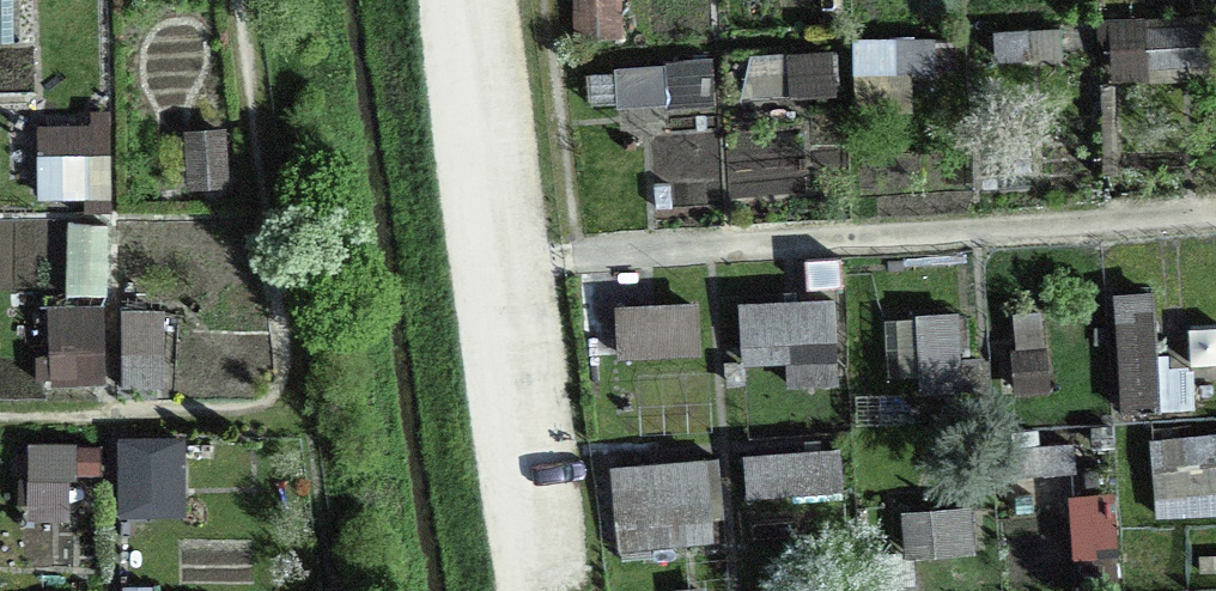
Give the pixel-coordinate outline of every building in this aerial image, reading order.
[(623,35),(623,0),(571,0),(572,36),(623,35)] [(1215,79),(1215,11),(1101,14),(1102,81),(1215,79)] [(956,71),(957,37),(851,33),(848,107),(916,109),(918,70),(956,71)] [(739,45),(739,94),(840,94),(840,45),(739,45)] [(716,97),(713,54),(580,62),(583,105),(716,97)] [(88,122),(38,122),(39,196),(84,195),(84,212),(113,212),(111,107),(88,107),(88,122)] [(233,183),(226,125),(181,130),(187,188),(233,183)] [(1154,288),(1112,290),(1118,407),(1188,404),(1186,362),(1165,363),(1164,350),(1157,350),(1154,288)] [(843,293),(738,298),(741,364),(787,362),(788,384),(847,382),(843,293)] [(619,356),(702,352),(699,297),(616,301),(619,356)] [(37,384),(108,382),(105,301),(50,303),(52,352),(36,353),(37,384)] [(169,301),(119,302),(121,386),(170,385),(169,301)] [(958,306),(915,309),(915,315),(882,316),(885,374),(918,372),(919,387),(988,384),(986,353),(969,354),(967,313),(958,313),(958,306)] [(1017,393),(1052,390),(1045,309),(1010,312),(1017,393)] [(1215,516),(1215,431),(1154,431),(1155,517),(1215,516)] [(28,519),(72,518),(71,475),(101,474),(100,436),(26,438),(28,519)] [(117,509),(175,508),(175,436),(117,436),(117,509)] [(839,441),(742,450),(746,494),(842,485),(839,441)] [(715,544),(707,453),(610,461),(618,552),(715,544)] [(1115,587),(1116,552),(1076,552),(1075,587),(1115,587)]
